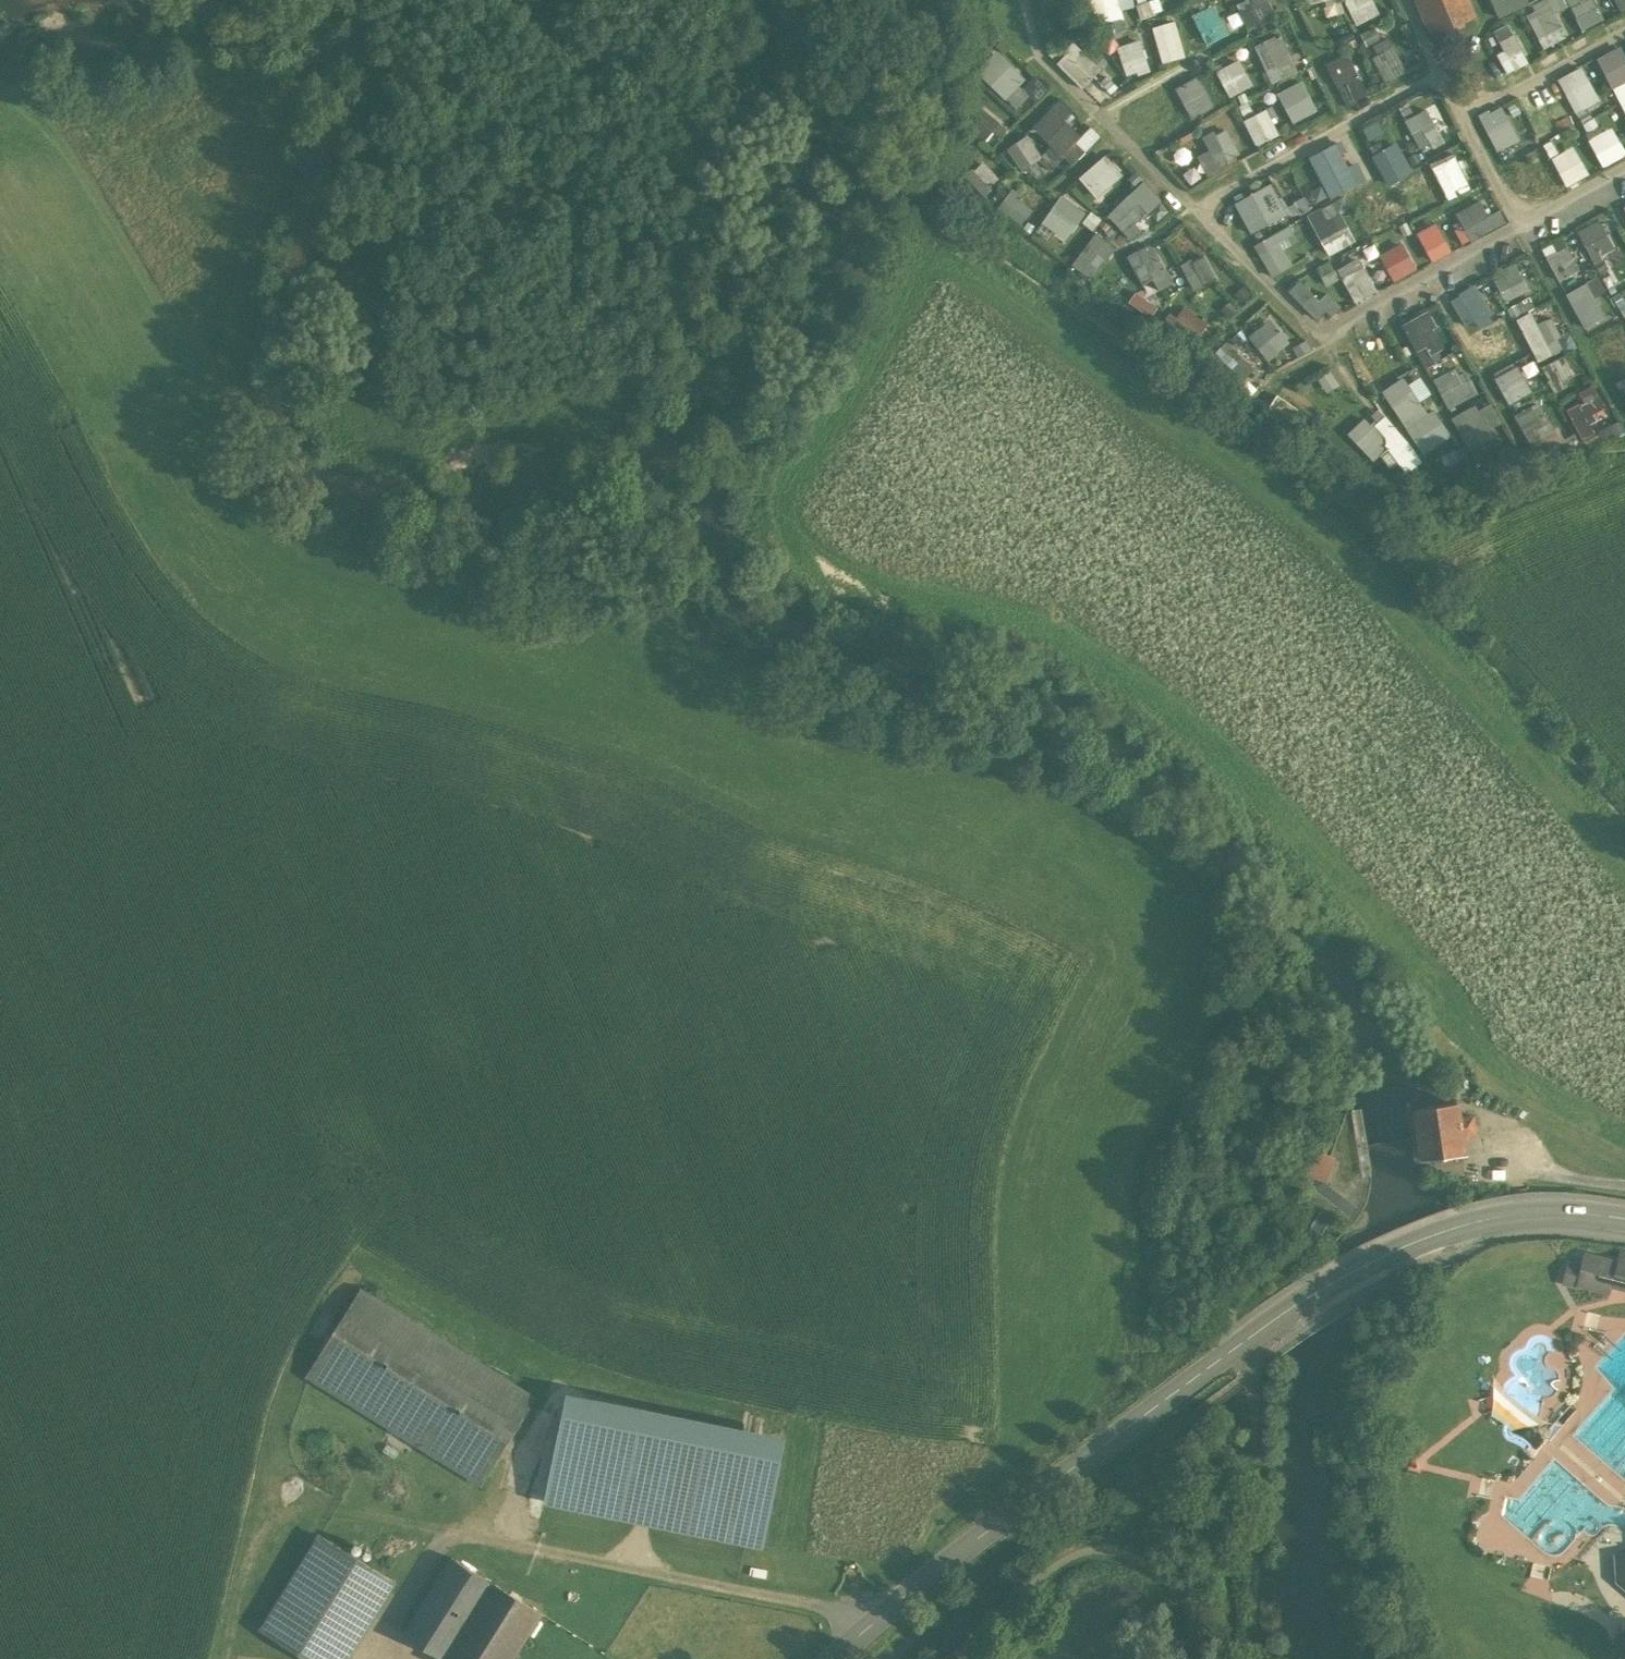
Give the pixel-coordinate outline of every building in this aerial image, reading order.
[(1097,23),(1127,16),(1125,7),(1139,4),(1138,0),(1091,0),(1097,23)] [(1234,31),(1219,0),(1195,11),(1210,42),(1234,31)] [(1249,24),(1278,14),(1273,0),(1244,0),(1241,1),(1249,24)] [(1356,22),(1381,14),(1377,0),(1349,0),(1356,22)] [(1467,0),(1417,0),(1431,34),(1473,16),(1467,0)] [(1568,20),(1579,14),(1585,26),(1607,15),(1600,0),(1575,0),(1561,7),(1568,20)] [(1534,17),(1546,45),(1569,36),(1556,7),(1534,17)] [(1166,60),(1190,53),(1178,16),(1155,24),(1166,60)] [(1497,26),(1507,46),(1499,50),(1509,71),(1532,60),(1512,19),(1497,26)] [(1411,72),(1392,33),(1385,36),(1378,24),(1364,31),(1390,82),(1411,72)] [(1130,74),(1154,66),(1144,36),(1120,44),(1130,74)] [(1623,43),(1602,53),(1624,105),(1624,47),(1623,43)] [(1050,81),(1037,70),(1030,77),(998,49),(979,70),(1024,110),(1050,81)] [(1350,102),(1371,91),(1351,50),(1330,60),(1350,102)] [(1219,67),(1232,94),(1256,82),(1242,56),(1219,67)] [(1562,73),(1575,109),(1601,99),(1587,64),(1562,73)] [(1202,72),(1179,84),(1194,115),(1218,103),(1202,72)] [(1294,119),(1320,108),(1306,77),(1281,88),(1294,119)] [(1141,105),(1157,134),(1180,122),(1164,93),(1141,105)] [(1058,100),(1035,124),(1054,143),(1047,150),(1027,131),(1008,150),(1027,168),(1035,160),(1053,177),(1094,135),(1058,100)] [(1481,114),(1500,149),(1523,137),(1504,102),(1481,114)] [(1258,142),(1284,132),(1273,104),(1247,115),(1258,142)] [(1407,116),(1425,151),(1449,139),(1431,104),(1407,116)] [(991,109),(976,126),(994,142),(1009,125),(991,109)] [(1604,128),(1594,110),(1581,117),(1607,164),(1624,154),(1624,141),(1614,122),(1604,128)] [(1213,147),(1201,153),(1209,170),(1244,153),(1230,124),(1207,135),(1213,147)] [(1387,182),(1414,173),(1402,137),(1375,147),(1387,182)] [(1531,150),(1538,165),(1555,156),(1568,183),(1592,171),(1577,141),(1561,149),(1555,138),(1531,150)] [(1369,179),(1362,159),(1352,162),(1343,139),(1313,150),(1330,194),(1369,179)] [(1433,161),(1450,196),(1473,185),(1456,149),(1433,161)] [(1099,196),(1127,172),(1109,151),(1081,175),(1099,196)] [(969,173),(986,191),(1002,175),(985,158),(969,173)] [(1110,213),(1133,236),(1154,215),(1158,219),(1173,205),(1145,177),(1110,213)] [(1251,231),(1290,214),(1276,181),(1237,198),(1251,231)] [(1015,186),(1001,203),(1024,223),(1038,207),(1015,186)] [(1066,238),(1089,211),(1066,192),(1043,219),(1066,238)] [(1344,209),(1351,206),(1347,195),(1311,208),(1328,251),(1356,240),(1344,209)] [(1484,198),(1459,207),(1470,236),(1509,221),(1503,206),(1490,212),(1484,198)] [(1606,217),(1582,225),(1595,266),(1608,262),(1604,250),(1615,246),(1606,217)] [(1419,229),(1436,259),(1455,248),(1439,218),(1419,229)] [(1294,224),(1258,240),(1272,274),(1296,263),(1288,245),(1301,239),(1294,224)] [(1075,262),(1096,277),(1120,244),(1098,229),(1075,262)] [(1582,268),(1567,237),(1546,248),(1561,278),(1582,268)] [(1382,251),(1397,277),(1420,265),(1405,238),(1382,251)] [(1131,251),(1143,281),(1157,276),(1161,286),(1173,281),(1156,241),(1131,251)] [(1183,263),(1197,289),(1221,275),(1207,250),(1183,263)] [(1366,259),(1344,269),(1358,298),(1380,288),(1366,259)] [(1520,262),(1496,271),(1506,297),(1530,288),(1520,262)] [(1608,280),(1624,306),(1624,269),(1608,280)] [(1303,276),(1291,287),(1321,318),(1341,300),(1330,288),(1322,295),(1303,276)] [(1588,279),(1568,291),(1588,324),(1608,312),(1588,279)] [(1482,282),(1456,290),(1466,320),(1491,312),(1482,282)] [(1541,359),(1556,351),(1550,340),(1560,334),(1549,314),(1543,317),(1530,294),(1512,303),(1541,359)] [(1181,300),(1167,323),(1196,342),(1211,319),(1181,300)] [(1449,352),(1429,308),(1406,319),(1425,363),(1449,352)] [(1273,315),(1251,333),(1271,357),(1293,339),(1273,315)] [(1475,331),(1487,360),(1519,347),(1506,318),(1475,331)] [(1614,370),(1624,365),(1624,338),(1622,333),(1600,345),(1614,370)] [(1220,354),(1237,382),(1258,369),(1241,341),(1220,354)] [(1554,387),(1579,374),(1568,352),(1543,364),(1554,387)] [(1536,390),(1528,375),(1539,369),(1531,353),(1496,370),(1512,402),(1536,390)] [(1453,407),(1480,394),(1463,361),(1436,374),(1453,407)] [(1454,431),(1436,405),(1432,409),(1405,372),(1383,389),(1428,450),(1454,431)] [(1572,404),(1581,437),(1598,432),(1593,416),(1608,411),(1600,382),(1583,387),(1587,400),(1572,404)] [(1533,444),(1558,432),(1542,399),(1517,411),(1533,444)] [(1492,424),(1503,419),(1494,400),(1481,406),(1479,401),(1455,413),(1472,446),(1497,434),(1492,424)] [(1410,469),(1426,454),(1379,404),(1350,431),(1375,457),(1388,445),(1410,469)] [(1418,1104),(1414,1105),(1422,1157),(1434,1156),(1435,1162),(1452,1160),(1451,1153),(1464,1152),(1462,1135),(1474,1134),(1472,1115),(1458,1117),(1456,1097),(1418,1104)] [(1330,1178),(1340,1150),(1317,1142),(1308,1171),(1330,1178)] [(1619,1252),(1617,1262),(1611,1284),(1624,1288),(1624,1253),(1619,1252)] [(1617,1262),(1583,1254),(1580,1266),(1576,1282),(1577,1283),(1610,1291),(1611,1284),(1617,1262)] [(1567,1263),(1562,1281),(1577,1285),(1577,1283),(1576,1282),(1580,1266),(1567,1263)] [(534,1397),(362,1290),(308,1376),(480,1483),(534,1397)] [(784,1437),(568,1392),(546,1500),(762,1544),(784,1437)] [(320,1535),(261,1629),(310,1658),(345,1658),(393,1581),(320,1535)] [(1614,1552),(1616,1581),(1624,1588),(1624,1552),(1614,1552)] [(456,1557),(406,1634),(444,1658),(510,1658),(541,1612),(456,1557)]
